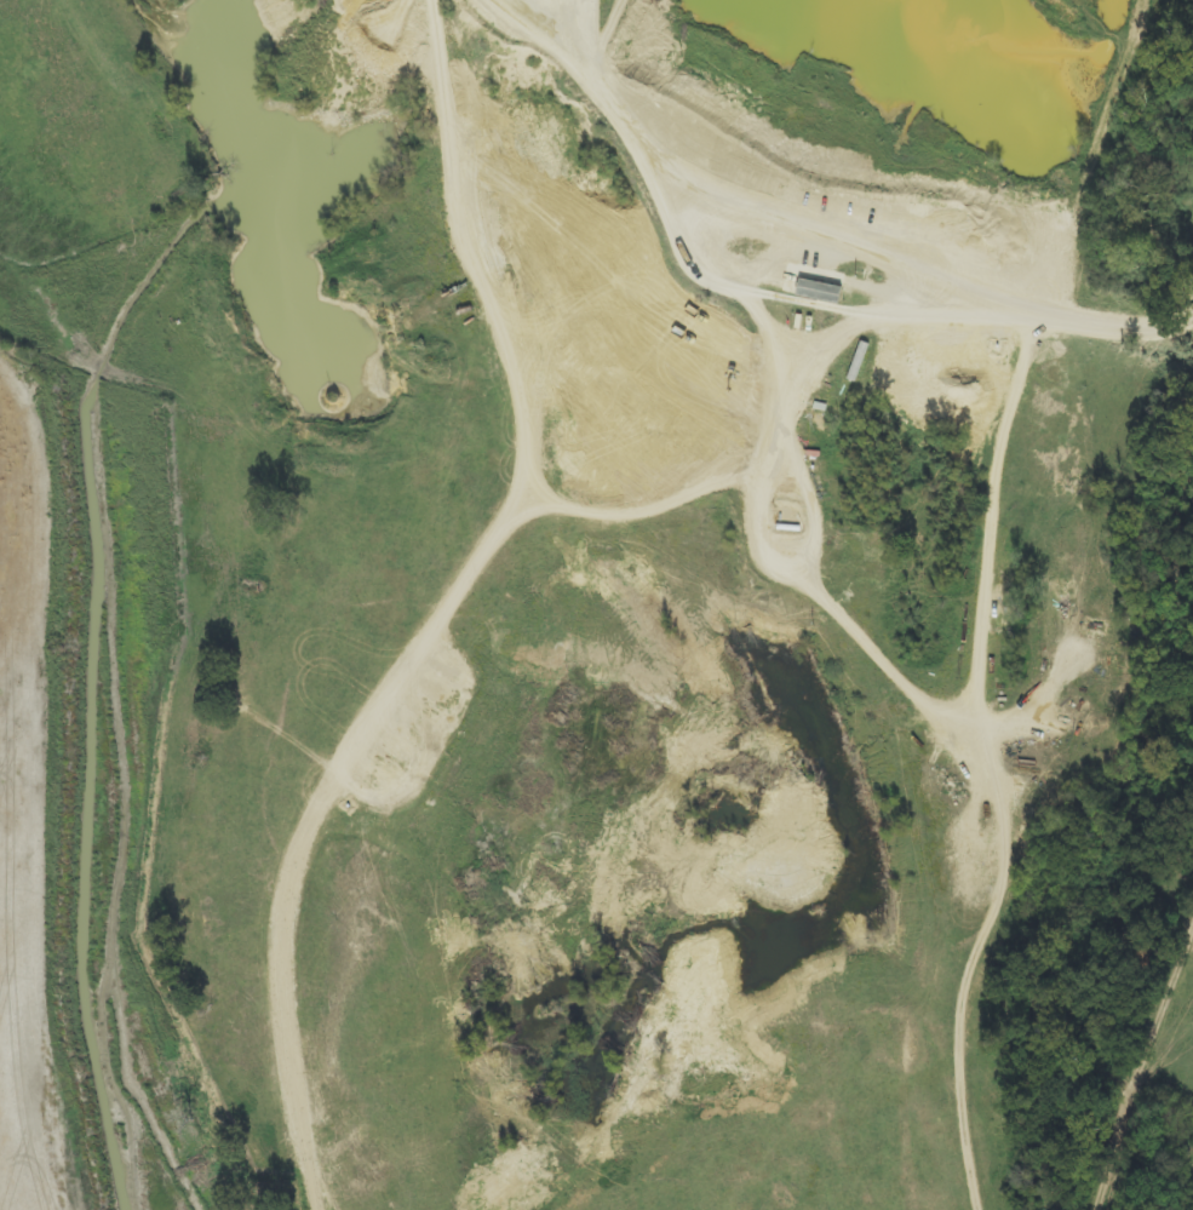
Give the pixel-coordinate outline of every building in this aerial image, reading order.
[(841,288),(799,280),(795,297),(838,305),(841,288)]
